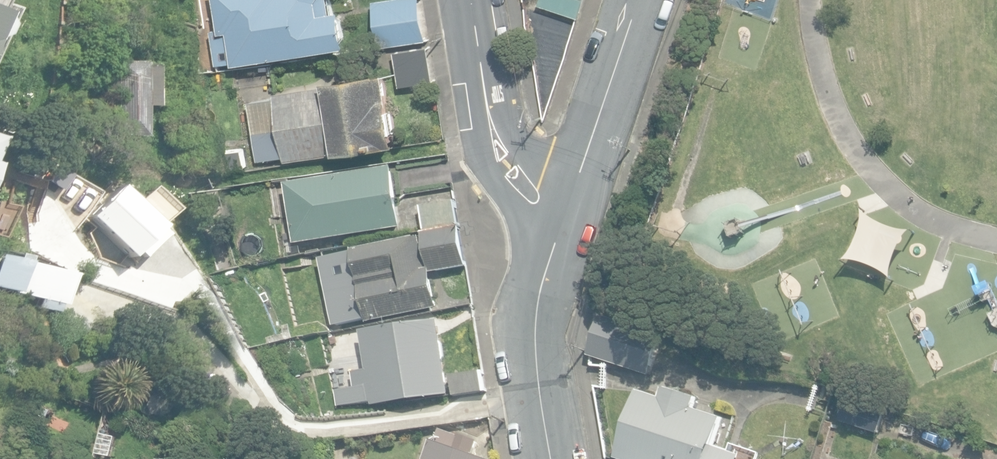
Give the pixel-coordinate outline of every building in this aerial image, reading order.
[(218,64),(236,61),(236,64),(350,46),(344,9),(344,10),(334,11),(332,0),(217,0),(222,29),(216,30),(218,38),(214,39),(218,64)] [(375,1),(383,49),(429,42),(422,0),(383,0),(375,1)] [(580,18),(586,0),(541,0),(539,4),(580,18)] [(395,50),(400,87),(436,82),(431,45),(395,50)] [(116,137),(145,138),(146,107),(156,107),(157,66),(146,65),(145,64),(117,62),(118,51),(100,51),(99,86),(84,85),(82,119),(94,120),(94,128),(115,128),(116,137)] [(257,131),(261,159),(286,156),(286,158),(398,143),(388,71),(328,80),(329,86),(276,93),(276,98),(268,99),(272,129),(257,131)] [(221,153),(223,170),(248,166),(246,149),(221,153)] [(286,183),(296,244),(403,227),(394,166),(286,183)] [(421,207),(426,230),(460,224),(455,201),(422,207),(421,207)] [(423,233),(429,268),(431,268),(431,272),(467,266),(460,227),(423,233)] [(431,268),(429,268),(426,269),(420,236),(353,249),(354,252),(323,257),(335,325),(367,319),(368,322),(438,308),(431,272),(431,268)] [(54,313),(57,305),(63,307),(72,275),(0,255),(0,288),(38,299),(35,308),(54,313)] [(587,355),(650,377),(663,338),(601,316),(587,355)] [(335,391),(339,406),(372,402),(372,406),(450,395),(440,320),(362,331),(368,369),(353,371),(355,388),(335,390),(335,391)] [(326,335),(329,350),(350,346),(348,331),(326,335)] [(451,374),(454,395),(486,391),(483,370),(451,374)] [(619,458),(744,458),(745,456),(718,447),(727,420),(698,410),(702,400),(669,390),(665,401),(640,393),(619,458)] [(167,405),(167,404),(167,402),(167,401),(166,400),(166,399),(165,398),(165,397),(164,396),(163,395),(162,394),(161,394),(160,393),(159,393),(158,392),(157,392),(155,392),(154,392),(153,392),(152,393),(151,393),(150,394),(149,394),(148,395),(147,396),(146,397),(146,398),(145,399),(145,400),(144,401),(144,402),(144,404),(144,405),(144,406),(145,407),(145,408),(146,409),(146,410),(147,411),(148,412),(149,413),(150,413),(151,414),(152,414),(153,415),(154,415),(155,415),(157,415),(158,415),(159,414),(160,414),(161,413),(162,413),(163,412),(164,411),(165,410),(165,409),(166,408),(166,407),(167,406),(167,405)] [(839,421),(878,434),(885,412),(846,399),(839,421)] [(476,455),(480,443),(442,430),(438,442),(434,440),(427,458),(488,458),(476,455)]
